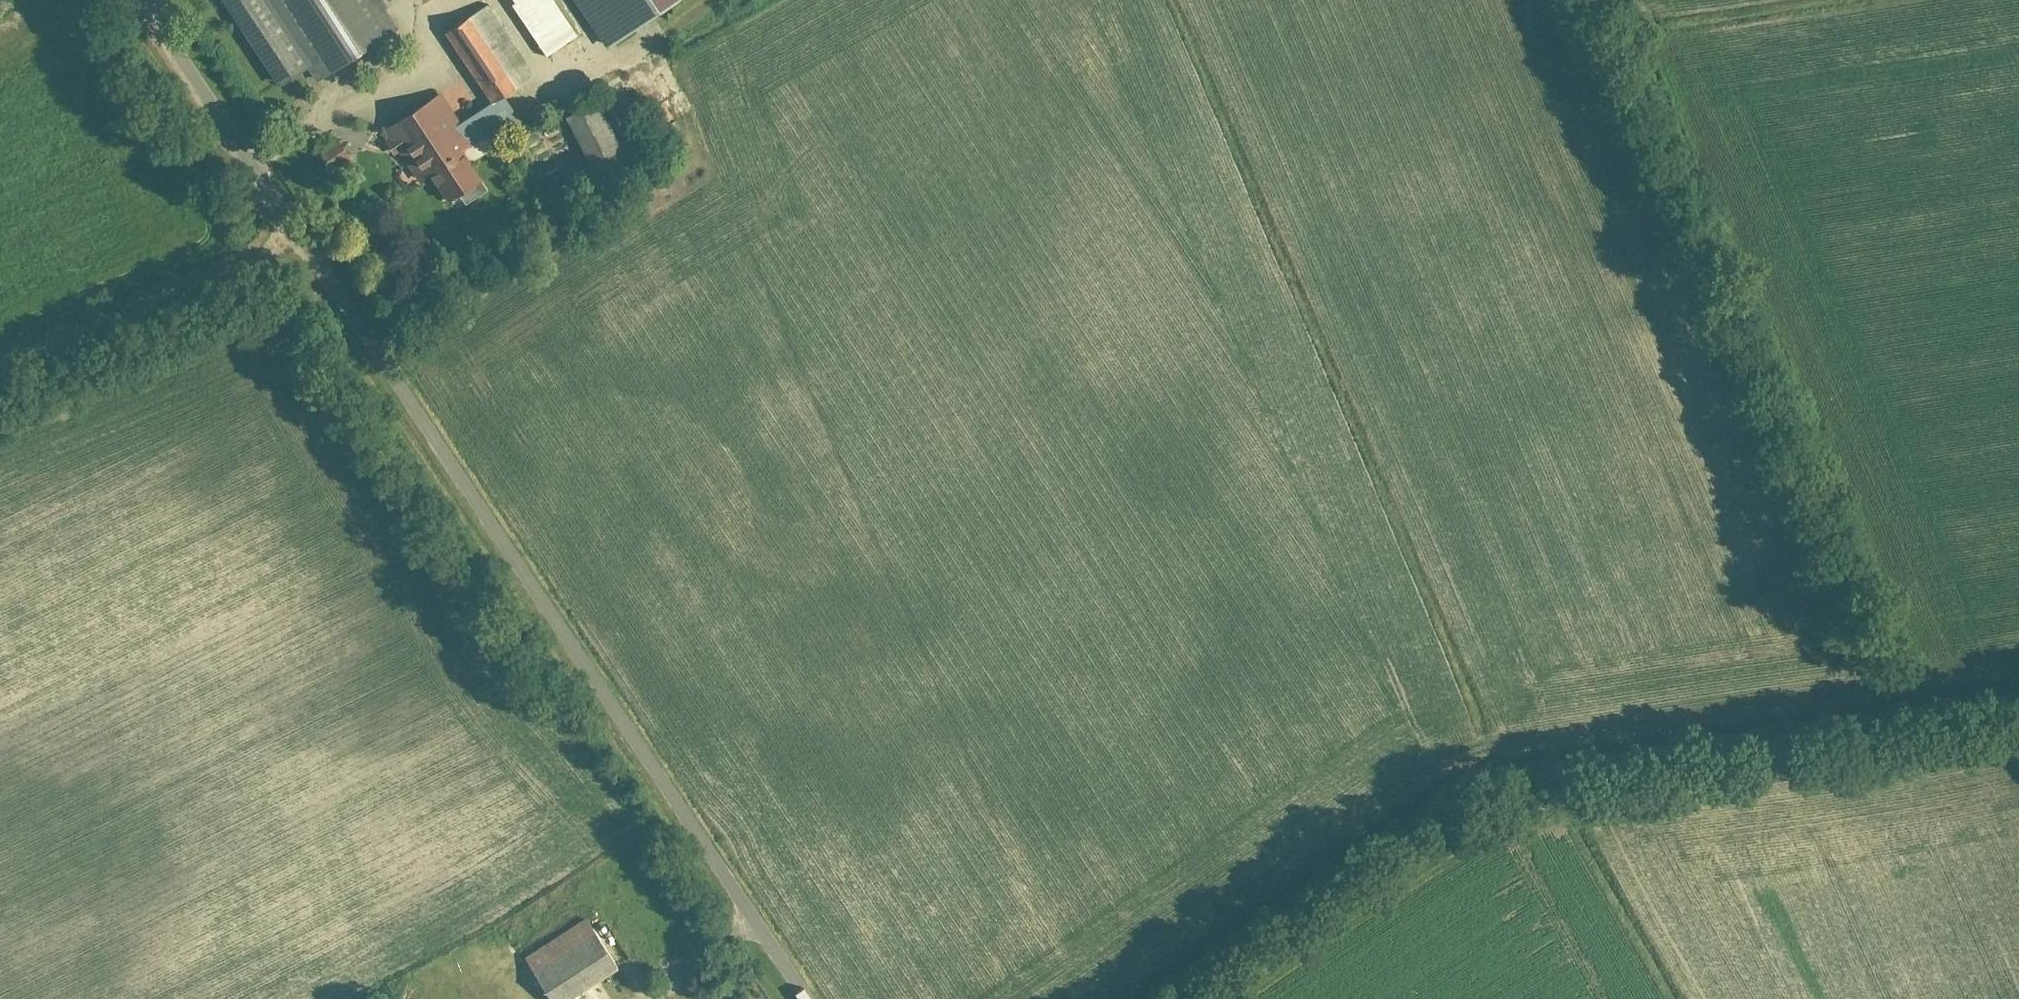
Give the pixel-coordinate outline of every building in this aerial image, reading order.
[(400,32),(378,0),(224,0),(287,90),(305,77),(315,91),(400,32)] [(560,0),(519,0),(554,53),(583,35),(560,0)] [(606,52),(683,1),(682,0),(572,0),(606,52)] [(454,31),(499,99),(534,76),(489,7),(454,31)] [(439,97),(384,134),(425,193),(434,187),(447,206),(453,201),(461,212),(489,193),(464,157),(490,140),(499,152),(522,136),(499,102),(460,129),(439,97)] [(607,99),(569,113),(594,178),(632,164),(607,99)] [(618,972),(587,921),(523,961),(546,998),(574,998),(618,972)]
